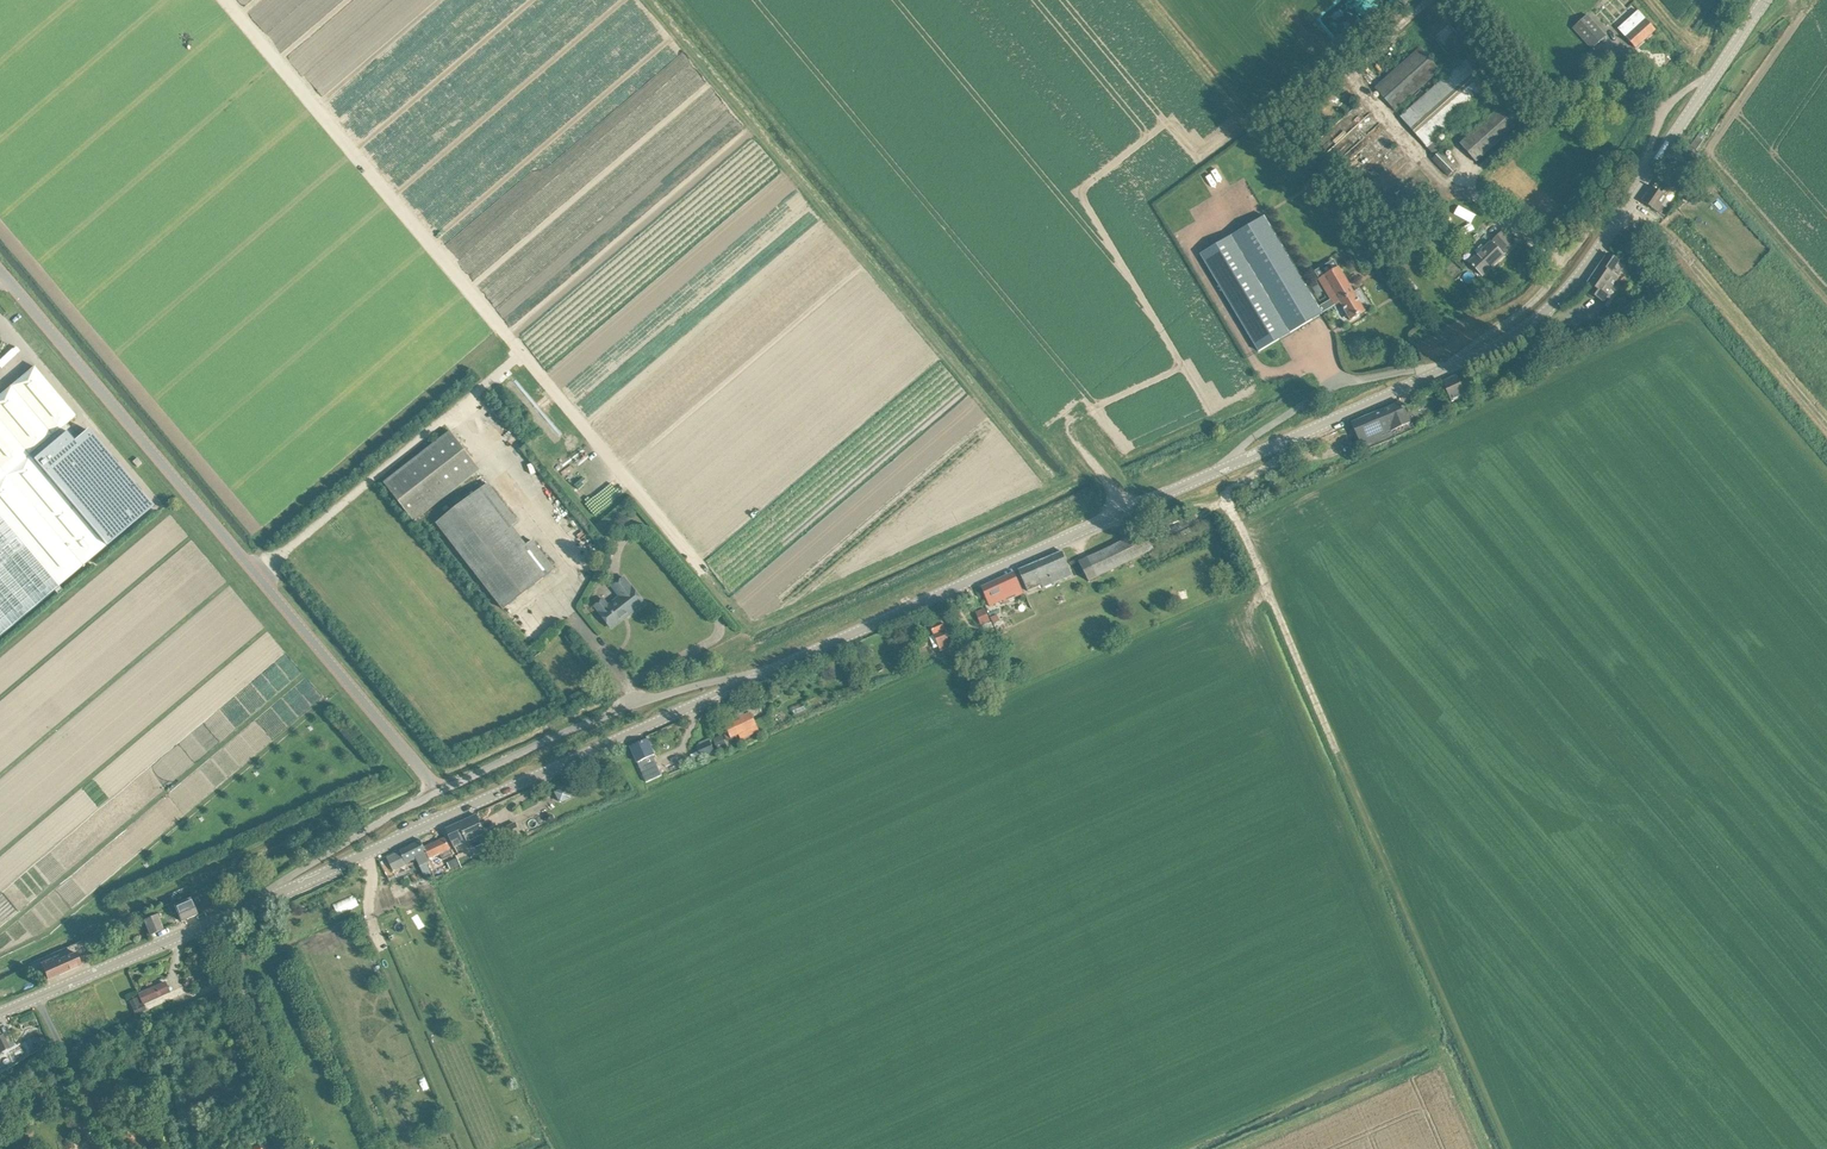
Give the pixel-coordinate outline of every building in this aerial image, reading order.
[(1635,48),(1655,30),(1638,10),(1618,29),(1629,41),(1628,42),(1629,43),(1630,42),(1635,48)] [(1590,49),(1606,35),(1587,15),(1572,29),(1590,49)] [(1396,58),(1403,55),(1399,46),(1392,49),(1396,58)] [(1394,109),(1439,69),(1421,48),(1375,88),(1394,109)] [(1448,177),(1457,168),(1440,150),(1444,147),(1435,137),(1491,88),(1466,59),(1400,117),(1433,156),(1431,158),(1448,177)] [(1476,162),(1521,122),(1504,104),(1460,144),(1476,162)] [(1390,123),(1382,131),(1389,137),(1396,129),(1390,123)] [(1384,144),(1372,132),(1352,152),(1364,164),(1384,144)] [(1696,150),(1703,140),(1697,136),(1687,150),(1691,153),(1694,149),(1696,150)] [(1417,148),(1400,162),(1406,170),(1423,156),(1417,148)] [(1695,181),(1702,172),(1704,170),(1697,164),(1700,161),(1694,156),(1687,164),(1693,170),(1688,176),(1695,181)] [(1389,173),(1400,184),(1409,174),(1398,163),(1389,173)] [(1651,187),(1641,201),(1660,214),(1664,211),(1674,196),(1664,189),(1661,194),(1651,187)] [(1200,254),(1259,351),(1323,314),(1319,306),(1265,217),(1203,252),(1200,254)] [(1513,245),(1501,232),(1492,241),(1490,242),(1484,248),(1482,245),(1475,251),(1477,254),(1469,262),(1474,267),(1482,276),(1503,256),(1503,255),(1505,253),(1513,245)] [(1618,239),(1614,248),(1622,251),(1626,243),(1618,239)] [(1605,303),(1609,296),(1606,294),(1617,278),(1610,274),(1618,261),(1607,254),(1587,283),(1593,286),(1589,292),(1605,303)] [(1365,311),(1364,311),(1339,266),(1318,278),(1330,300),(1319,306),(1323,314),(1341,304),(1350,320),(1365,311)] [(1545,349),(1553,344),(1545,333),(1538,339),(1545,349)] [(1551,359),(1560,354),(1558,349),(1548,354),(1551,359)] [(153,507),(88,430),(74,442),(62,428),(76,416),(35,366),(0,395),(0,636),(153,507)] [(1462,377),(1465,389),(1479,385),(1476,373),(1462,377)] [(1452,402),(1465,396),(1456,376),(1442,383),(1452,402)] [(1362,447),(1393,433),(1392,430),(1409,423),(1400,402),(1351,423),(1356,434),(1357,436),(1362,447)] [(413,521),(480,470),(450,431),(384,483),(413,521)] [(141,449),(144,456),(152,452),(148,445),(141,449)] [(139,481),(135,484),(153,507),(158,503),(139,481)] [(518,522),(489,484),(474,495),(437,524),(503,609),(554,569),(533,541),(532,541),(526,545),(518,535),(518,534),(512,527),(518,522)] [(586,535),(590,539),(600,528),(596,524),(586,535)] [(1089,582),(1153,551),(1149,541),(1143,531),(1079,562),(1089,582)] [(1042,589),(1072,577),(1066,563),(1062,552),(1018,570),(1023,581),(1027,592),(1041,587),(1042,589)] [(1003,602),(1023,593),(1019,583),(1014,572),(981,587),(986,598),(989,606),(1003,600),(1003,602)] [(635,610),(644,603),(624,578),(612,587),(619,597),(608,605),(604,600),(595,607),(610,626),(625,615),(627,617),(636,610),(635,610)] [(981,626),(990,621),(984,608),(975,613),(981,626)] [(941,653),(950,649),(948,645),(951,644),(945,630),(951,628),(946,617),(929,624),(941,653)] [(953,641),(958,639),(954,630),(949,632),(953,641)] [(773,726),(768,715),(754,721),(751,713),(725,724),(728,731),(725,733),(727,738),(738,733),(741,740),(759,731),(759,732),(773,726)] [(723,735),(713,739),(717,749),(727,745),(723,735)] [(646,782),(662,775),(653,755),(654,754),(652,750),(647,739),(630,747),(635,758),(646,782)] [(710,740),(696,746),(701,757),(715,752),(710,740)] [(71,764),(58,770),(64,784),(77,778),(71,764)] [(560,804),(571,798),(571,797),(581,792),(577,782),(566,788),(554,794),(560,804)] [(553,822),(555,818),(554,815),(550,814),(546,815),(545,818),(546,822),(550,823),(553,822)] [(489,842),(481,826),(476,815),(446,829),(454,847),(467,841),(471,850),(489,842)] [(503,845),(520,837),(514,824),(497,832),(503,845)] [(442,860),(453,855),(445,837),(424,847),(430,859),(440,855),(442,860)] [(420,866),(431,861),(430,859),(424,847),(421,840),(399,851),(405,863),(417,858),(420,866)] [(308,855),(321,848),(317,842),(305,849),(308,855)] [(457,860),(447,865),(450,872),(460,867),(457,860)] [(435,878),(443,874),(439,865),(431,869),(435,878)] [(397,897),(391,884),(380,889),(376,907),(397,897)] [(181,922),(197,915),(190,897),(174,904),(181,922)] [(169,902),(156,909),(163,924),(176,917),(169,902)] [(150,935),(164,929),(157,914),(143,921),(150,935)] [(40,952),(42,959),(50,957),(47,949),(40,952)] [(81,965),(77,954),(76,953),(60,960),(58,955),(40,963),(43,969),(47,979),(81,965)] [(146,1010),(143,1003),(169,992),(165,983),(139,994),(143,1003),(139,1005),(136,998),(130,1001),(135,1014),(146,1010)] [(1,1049),(2,1052),(9,1049),(3,1035),(0,1036),(0,1049),(1,1049)]
